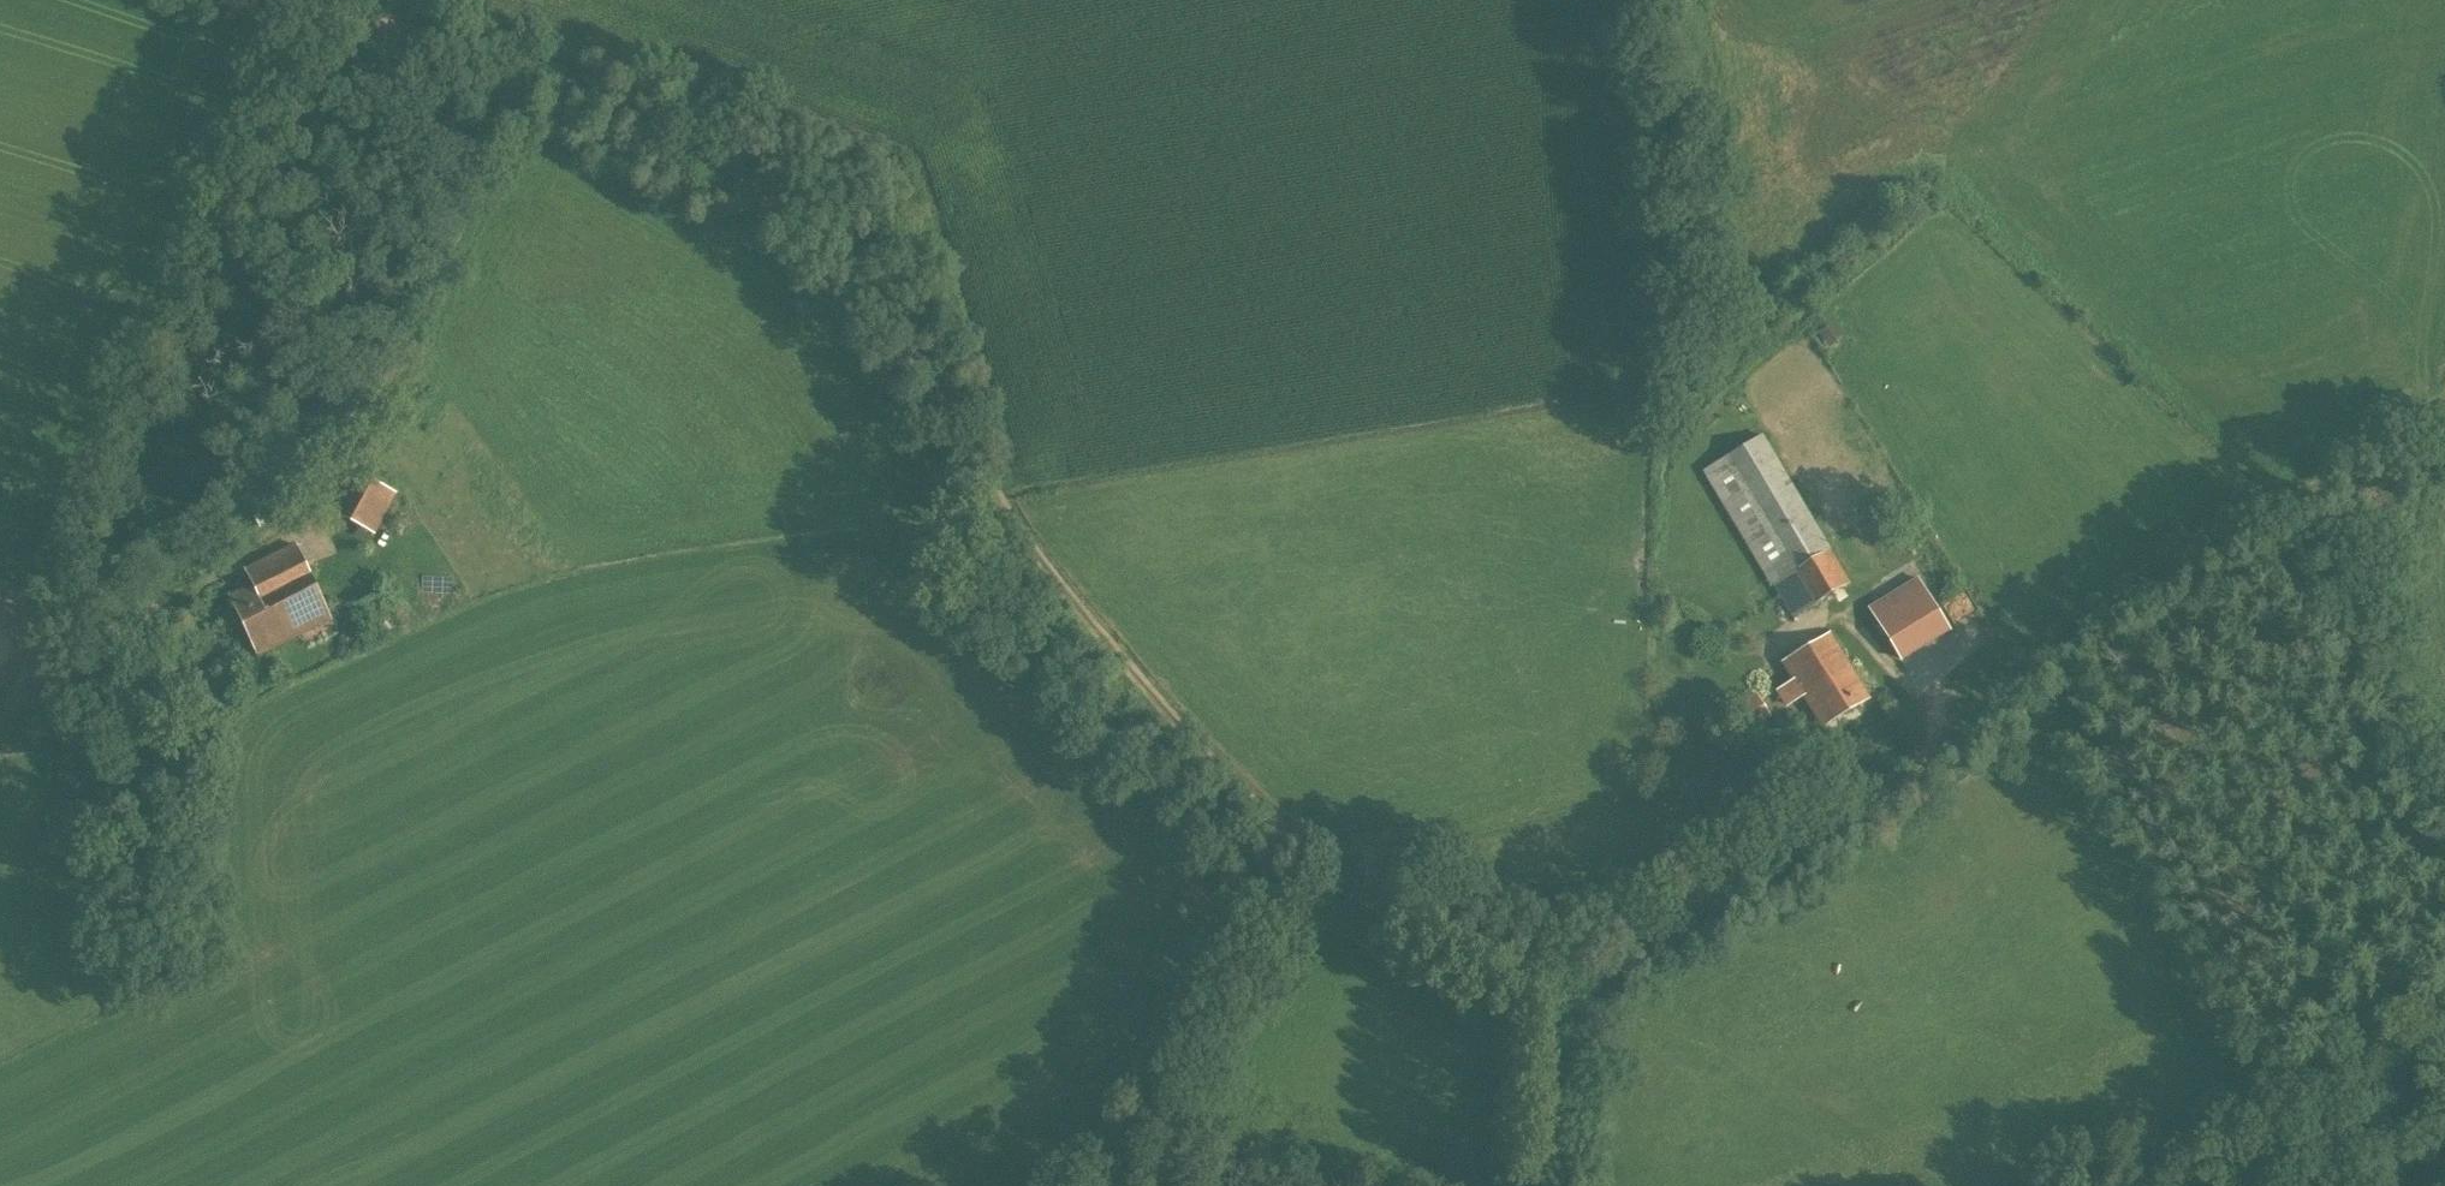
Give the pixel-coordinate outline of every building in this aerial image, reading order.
[(1827,344),(1841,335),(1831,320),(1817,329),(1827,344)] [(1770,586),(1771,585),(1792,618),(1851,583),(1762,434),(1701,472),(1769,584),(1770,586)] [(348,468),(326,508),(375,534),(396,492),(348,468)] [(251,586),(229,597),(257,655),(331,619),(296,547),(244,572),(251,586)] [(1913,578),(1868,605),(1901,660),(1946,632),(1913,578)] [(1869,699),(1829,633),(1781,662),(1821,728),(1869,699)] [(1732,702),(1743,729),(1768,719),(1757,692),(1732,702)]
